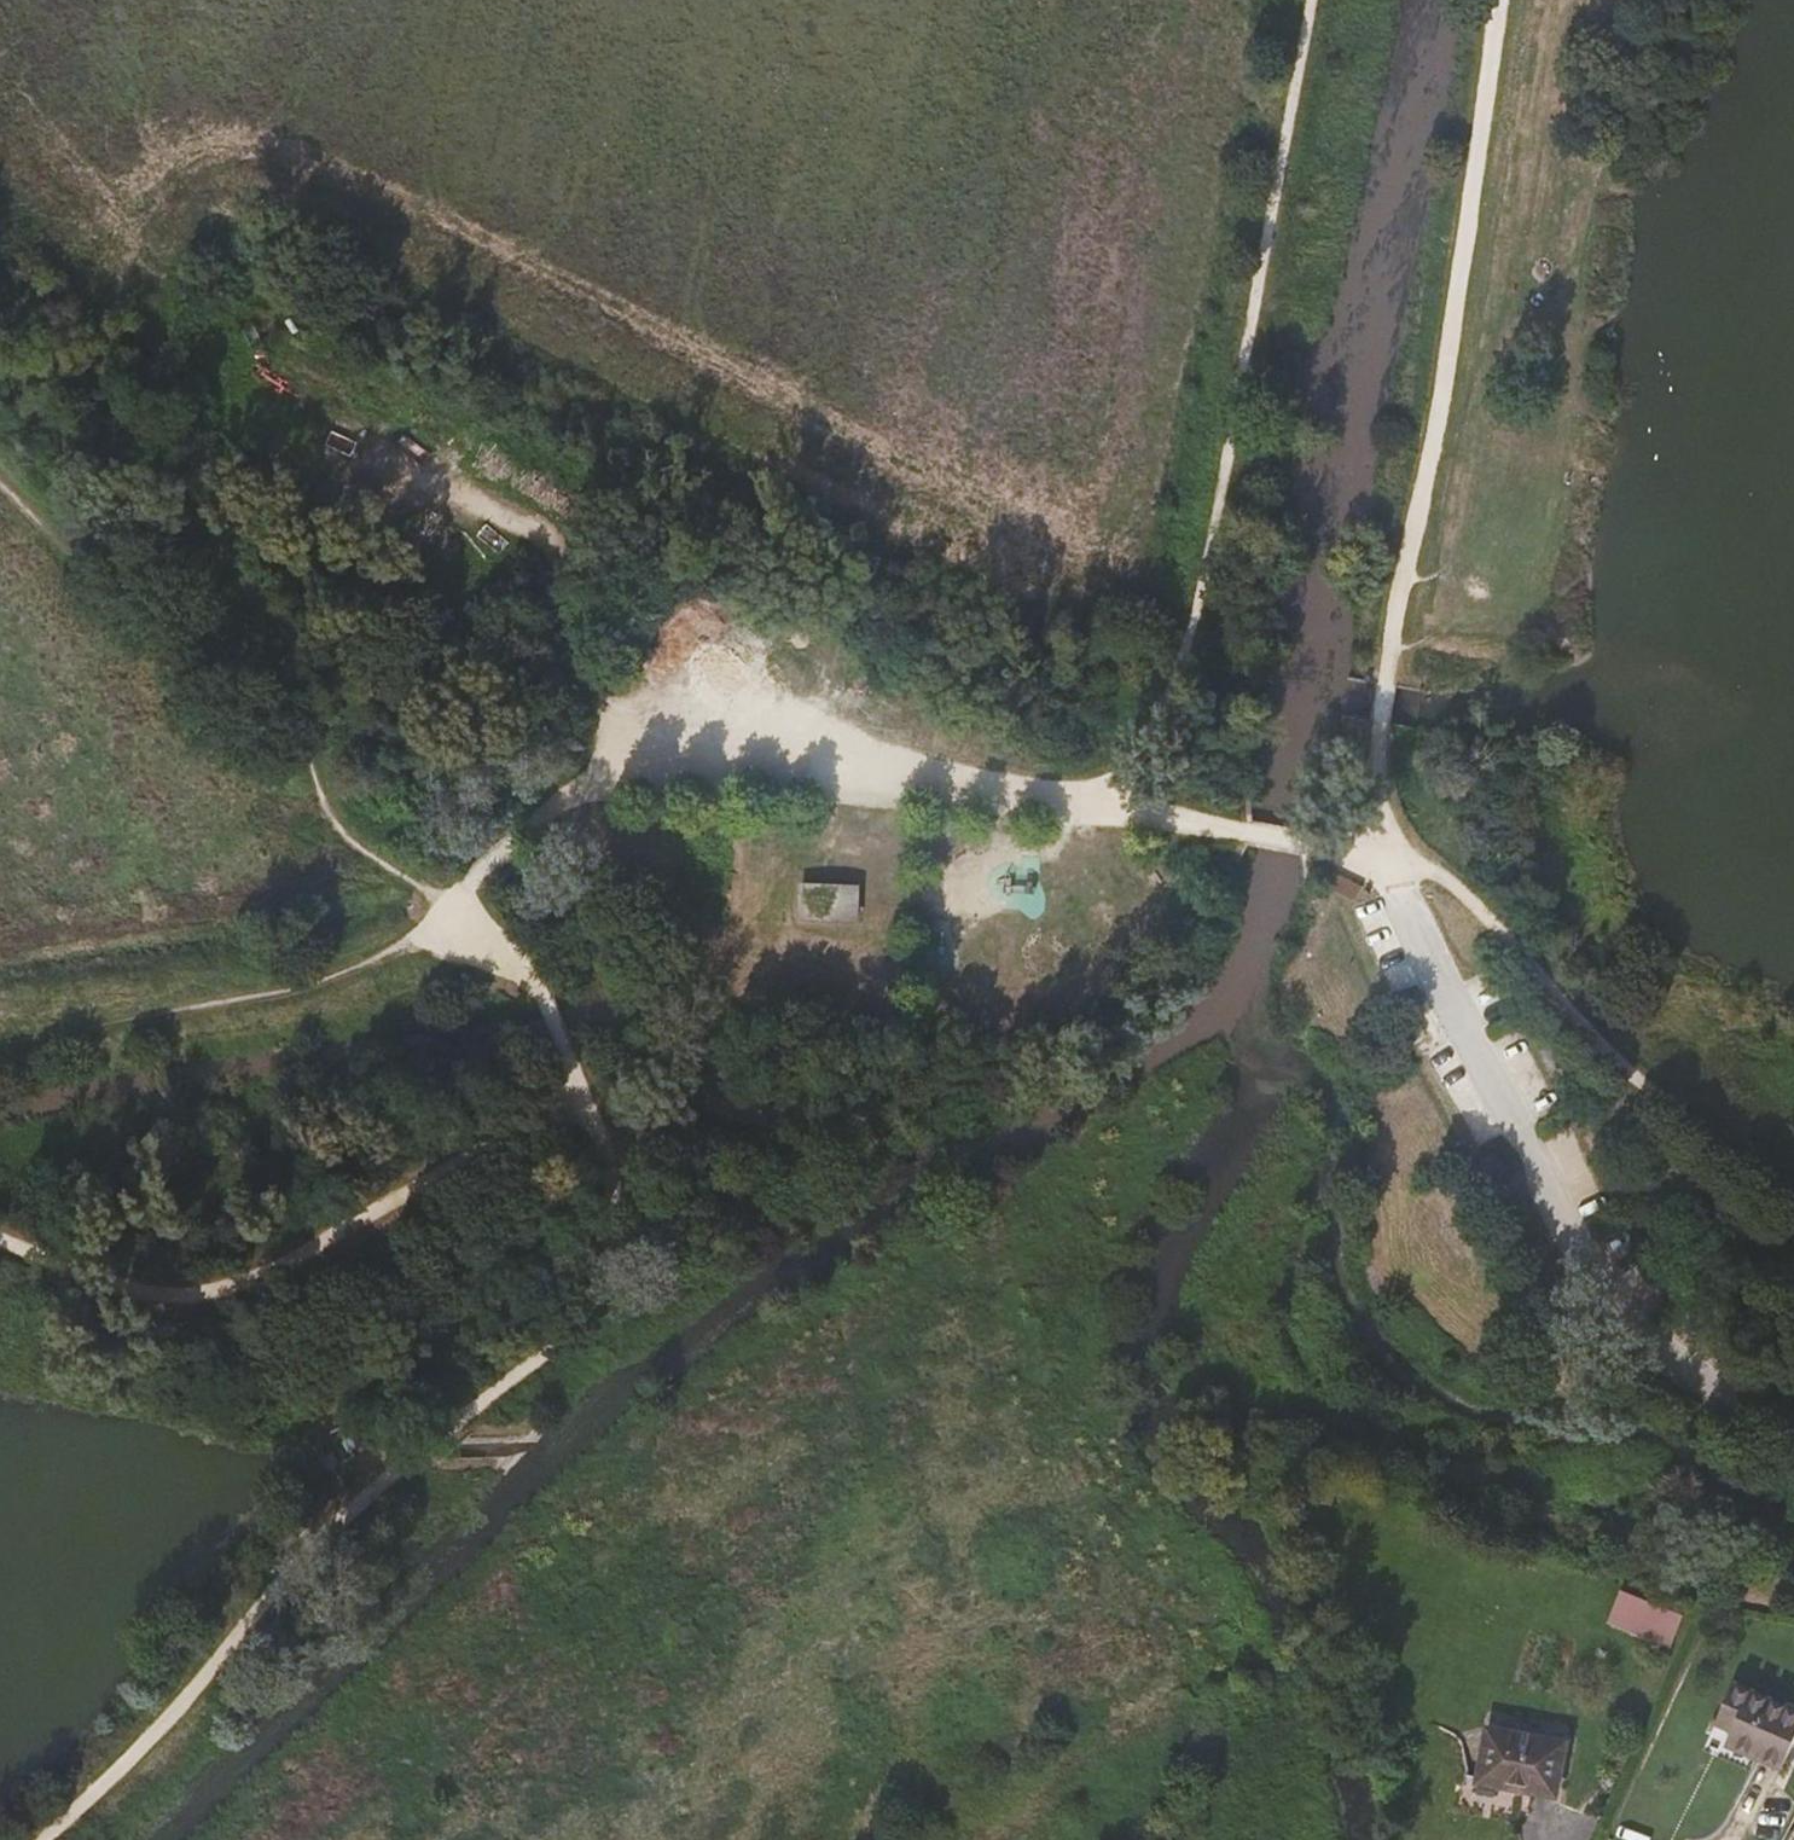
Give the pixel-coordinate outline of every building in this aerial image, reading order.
[(860,892),(790,891),(790,928),(859,929),(860,892)] [(1642,1673),(1655,1645),(1599,1620),(1587,1648),(1642,1673)] [(1748,1749),(1773,1759),(1793,1710),(1793,1706),(1722,1674),(1711,1699),(1725,1705),(1720,1719),(1717,1725),(1753,1740),(1748,1749)] [(1705,1712),(1720,1719),(1725,1705),(1711,1699),(1705,1712)] [(1713,1734),(1748,1749),(1753,1740),(1717,1725),(1713,1734)] [(1484,1752),(1462,1800),(1530,1831),(1553,1782),(1484,1752)]
